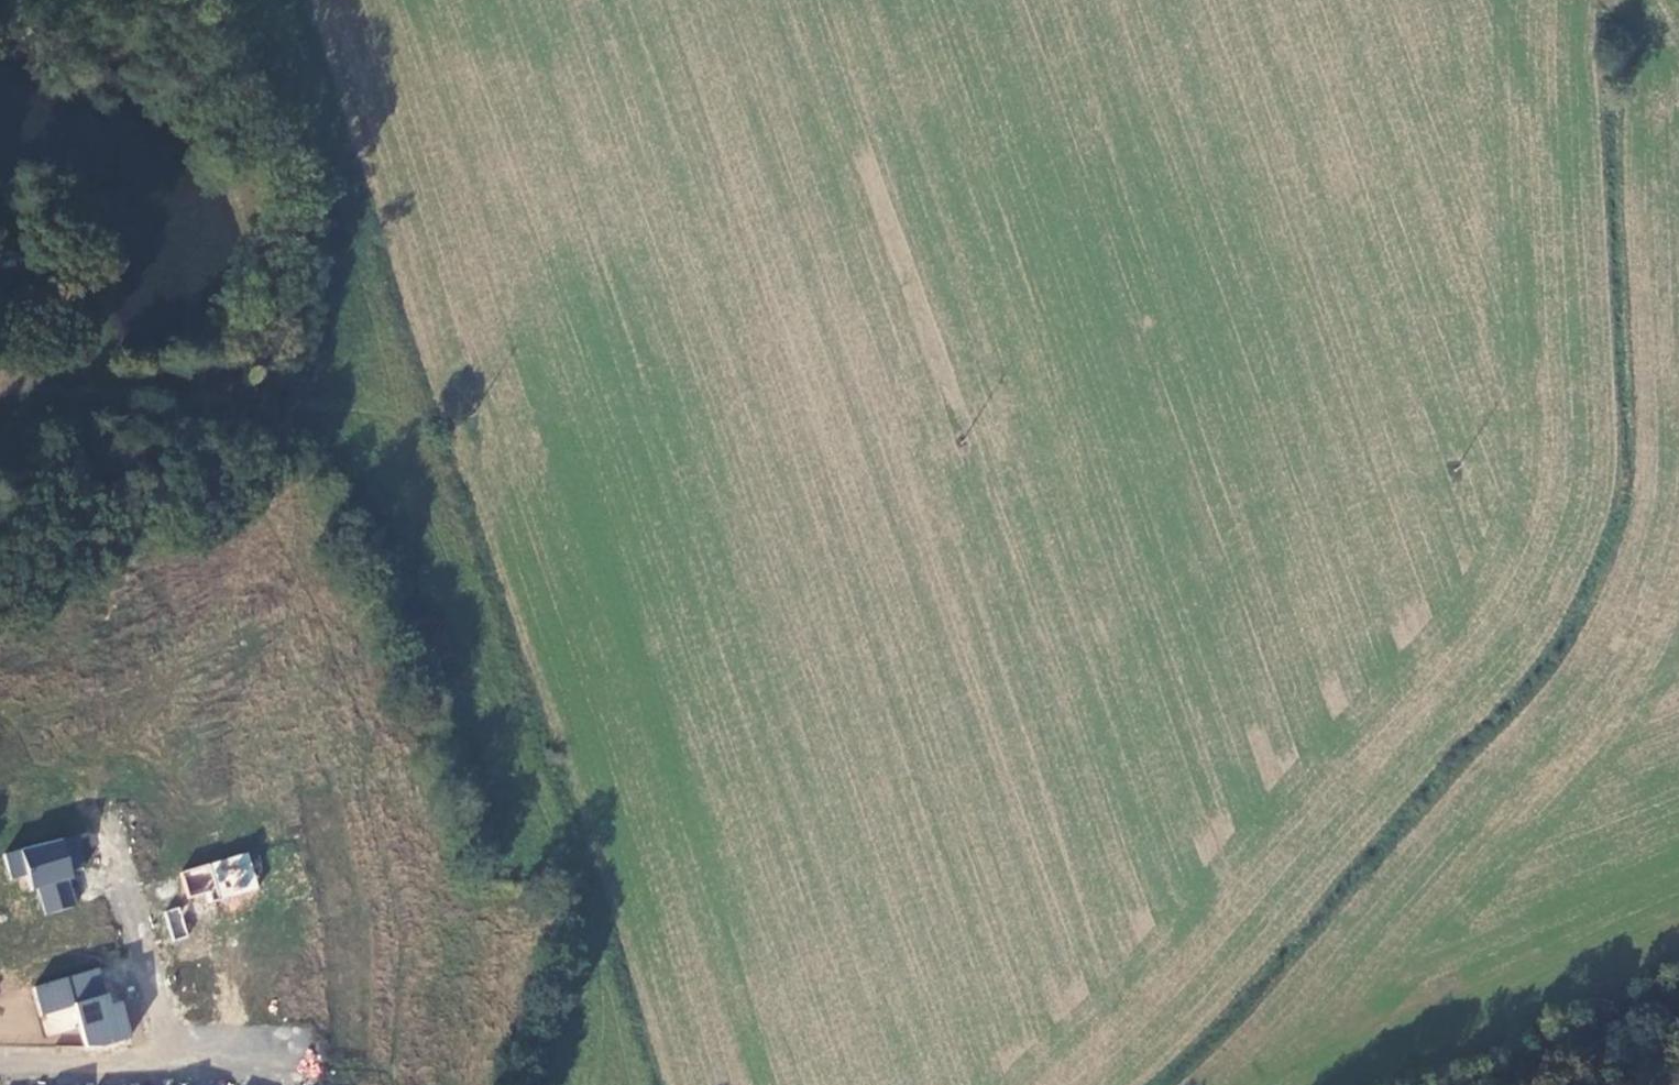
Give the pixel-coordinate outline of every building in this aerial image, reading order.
[(33,874),(40,913),(78,906),(66,839),(3,850),(8,879),(33,874)] [(179,871),(189,905),(259,885),(248,850),(179,871)] [(172,939),(188,935),(180,905),(164,910),(172,939)] [(45,1037),(80,1028),(85,1048),(132,1037),(123,1000),(110,1003),(101,967),(32,984),(45,1037)]
